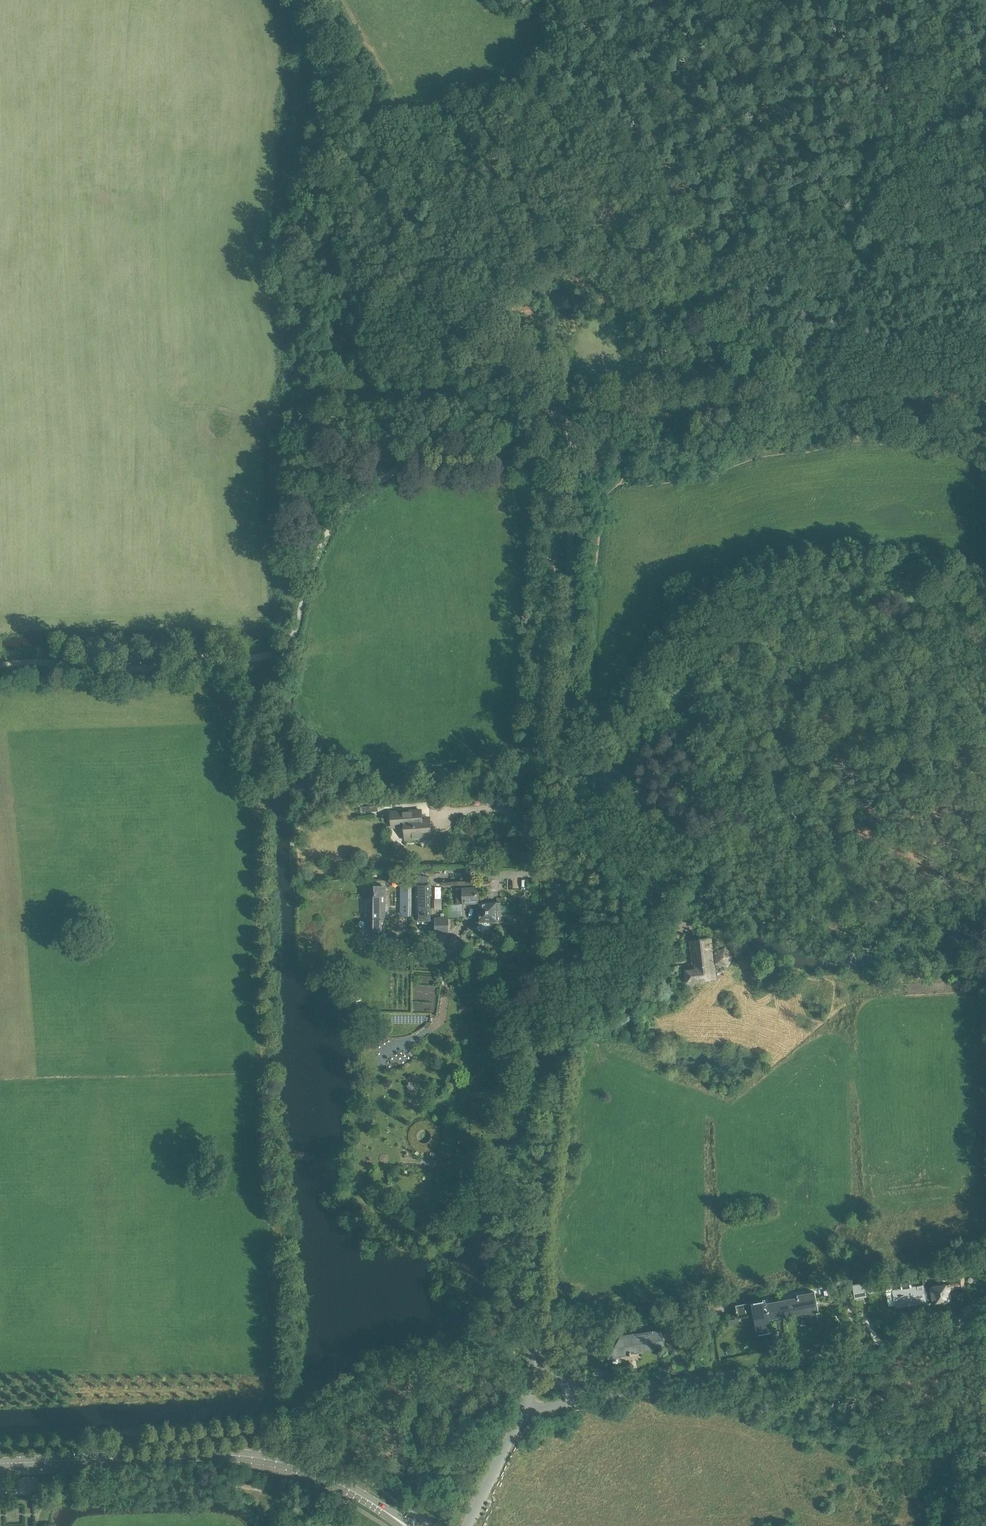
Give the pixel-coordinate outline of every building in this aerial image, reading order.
[(422,810),(391,813),(392,828),(405,827),(406,840),(408,839),(408,840),(415,840),(415,839),(432,838),(430,818),(422,818),(422,810)] [(430,883),(416,884),(417,921),(430,921),(430,883)] [(370,886),(370,932),(386,932),(386,886),(370,886)] [(402,886),(402,906),(411,906),(411,886),(402,886)] [(478,889),(458,890),(458,905),(462,904),(478,904),(478,903),(478,889)] [(497,902),(478,903),(478,904),(479,923),(498,922),(498,910),(502,910),(502,912),(511,911),(511,906),(501,906),(501,903),(497,903),(497,902)] [(436,934),(450,933),(450,916),(436,917),(436,934)] [(688,982),(702,980),(709,979),(709,975),(715,975),(714,968),(713,959),(717,958),(718,964),(728,966),(733,957),(726,949),(716,953),(717,955),(713,955),(711,939),(691,941),(694,970),(687,971),(688,982)] [(630,1011),(612,1021),(617,1028),(634,1018),(630,1011)] [(411,1082),(406,1086),(413,1093),(417,1089),(411,1082)] [(958,1283),(924,1288),(926,1302),(927,1302),(934,1300),(934,1304),(951,1301),(950,1289),(959,1288),(959,1290),(967,1289),(965,1276),(957,1277),(958,1283)] [(915,1305),(927,1303),(927,1302),(926,1302),(924,1288),(924,1285),(912,1287),(911,1280),(901,1282),(902,1289),(893,1290),(896,1307),(914,1304),(915,1305)] [(867,1297),(864,1283),(853,1285),(855,1298),(867,1297)] [(782,1316),(781,1316),(782,1318),(805,1313),(812,1323),(818,1322),(819,1322),(818,1314),(820,1313),(820,1312),(819,1312),(815,1292),(797,1295),(798,1300),(790,1302),(789,1299),(779,1301),(780,1304),(782,1316)] [(782,1316),(780,1304),(770,1306),(768,1301),(765,1302),(765,1300),(763,1300),(763,1301),(747,1304),(746,1303),(735,1305),(735,1306),(734,1306),(735,1313),(737,1313),(738,1318),(755,1315),(759,1335),(769,1334),(769,1333),(771,1333),(772,1333),(769,1318),(781,1316),(782,1316)] [(662,1330),(630,1336),(630,1337),(620,1339),(612,1353),(618,1357),(630,1355),(630,1356),(632,1356),(631,1353),(634,1352),(634,1353),(665,1348),(662,1330)]
